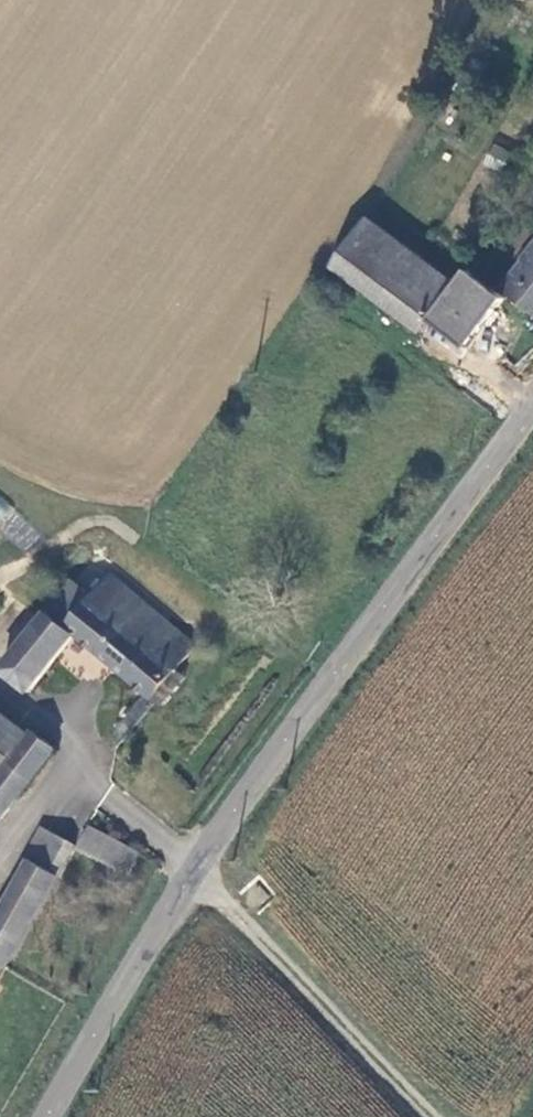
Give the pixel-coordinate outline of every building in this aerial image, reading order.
[(482,162),(500,172),(511,153),(493,143),(482,162)] [(440,280),(356,210),(328,243),(414,313),(449,342),(488,300),(476,290),(471,284),(451,269),(440,280)] [(528,228),(510,250),(513,253),(485,285),(511,308),(532,283),(532,232),(528,228)] [(414,313),(328,243),(315,259),(401,329),(414,313)] [(16,508),(0,495),(0,519),(4,523),(16,508)] [(76,568),(6,661),(37,681),(81,623),(154,678),(117,727),(131,738),(168,687),(162,682),(205,628),(125,567),(112,558),(97,582),(76,568)] [(14,754),(11,751),(33,726),(0,700),(0,773),(14,754)] [(33,726),(11,751),(14,754),(0,773),(0,811),(2,809),(5,810),(60,740),(37,720),(33,726)] [(51,856),(71,824),(53,815),(34,848),(40,850),(51,856)] [(76,871),(94,836),(71,824),(51,856),(76,871)] [(145,873),(159,857),(116,824),(101,840),(145,873)] [(76,871),(51,856),(40,850),(0,917),(0,947),(27,964),(76,871)]
